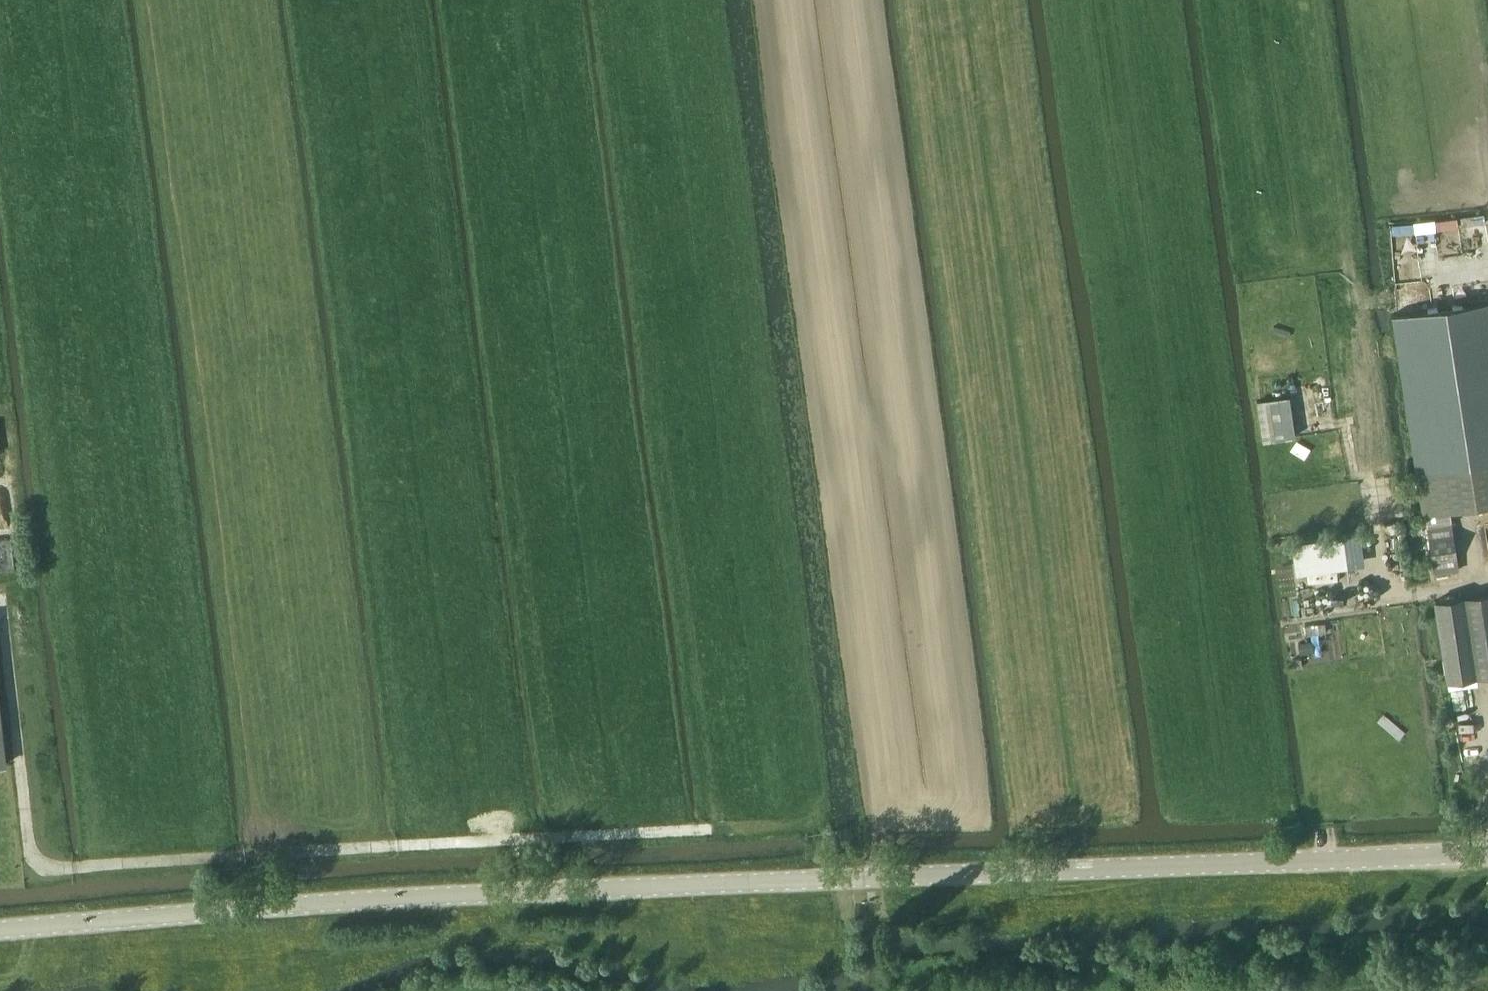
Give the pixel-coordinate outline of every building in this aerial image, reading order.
[(1392,315),(1395,336),(1415,473),(1421,512),(1426,511),(1449,508),(1487,502),(1487,300),(1392,315)] [(1289,396),(1256,401),(1261,442),(1295,437),(1289,396)] [(1449,508),(1426,511),(1435,575),(1458,572),(1449,508)] [(1433,600),(1446,680),(1447,680),(1448,690),(1477,686),(1476,676),(1487,674),(1487,592),(1433,600)] [(1325,623),(1305,626),(1306,635),(1326,633),(1325,623)] [(1311,640),(1298,642),(1299,654),(1313,652),(1311,640)] [(1467,755),(1467,751),(1457,751),(1457,769),(1480,768),(1479,754),(1467,755)]
